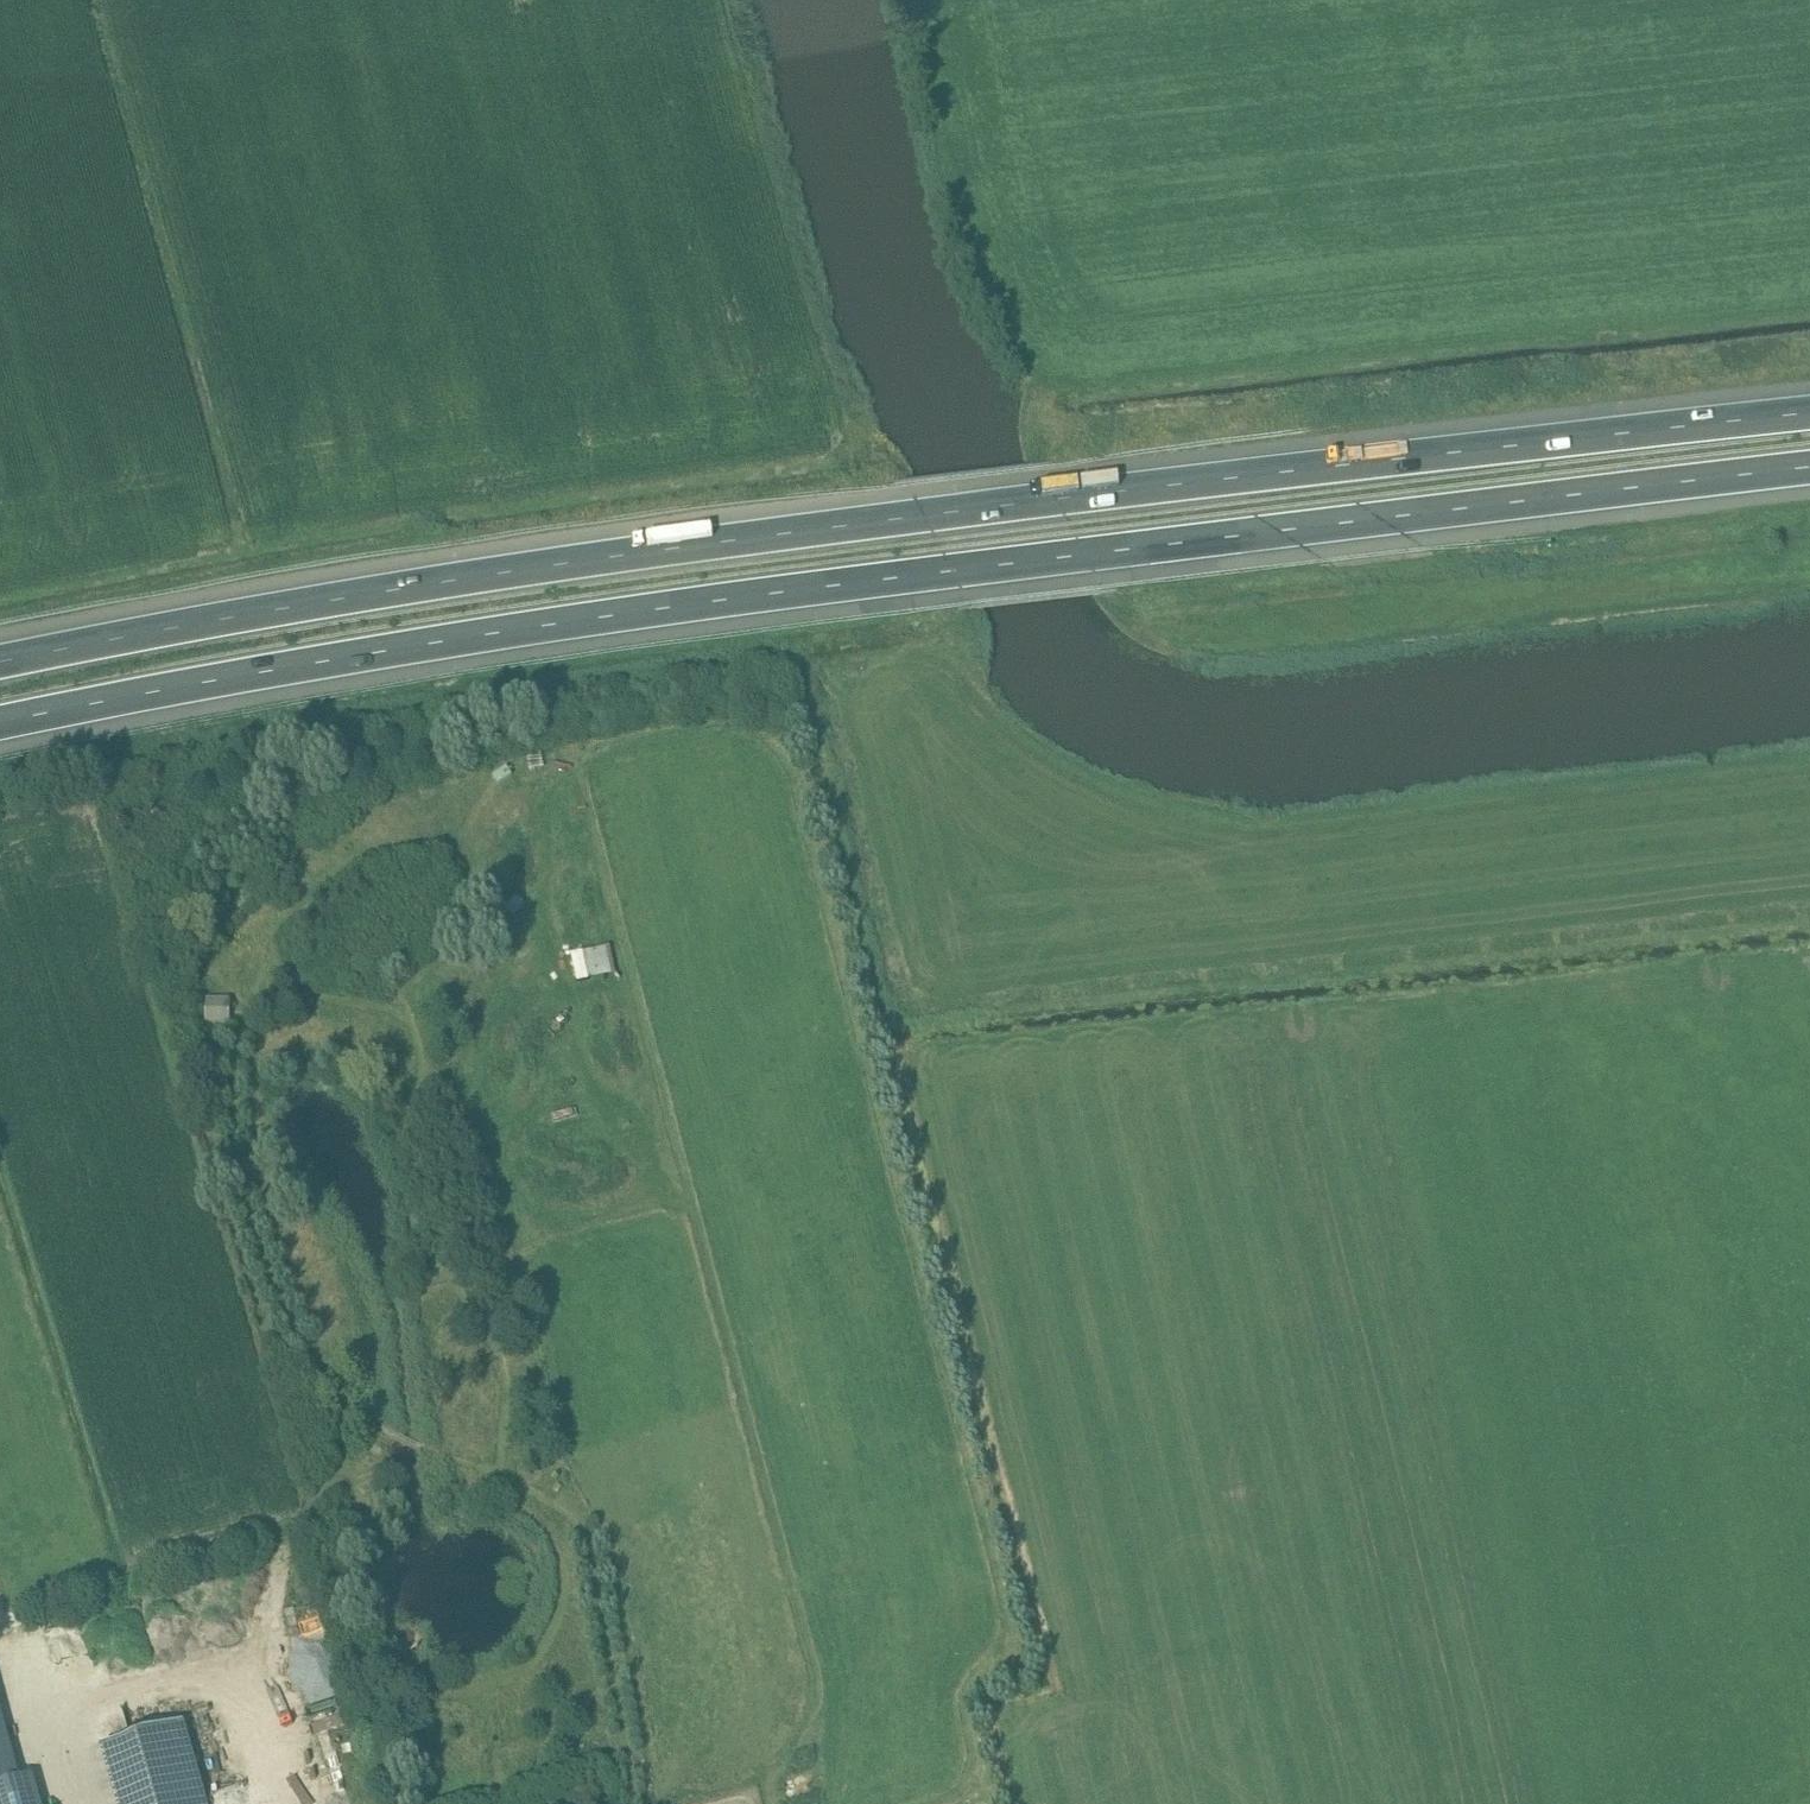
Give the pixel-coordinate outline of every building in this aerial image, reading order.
[(30,1777),(18,1781),(0,1716),(0,1803),(38,1803),(30,1777)] [(100,1746),(117,1803),(206,1803),(183,1722),(100,1746)]
